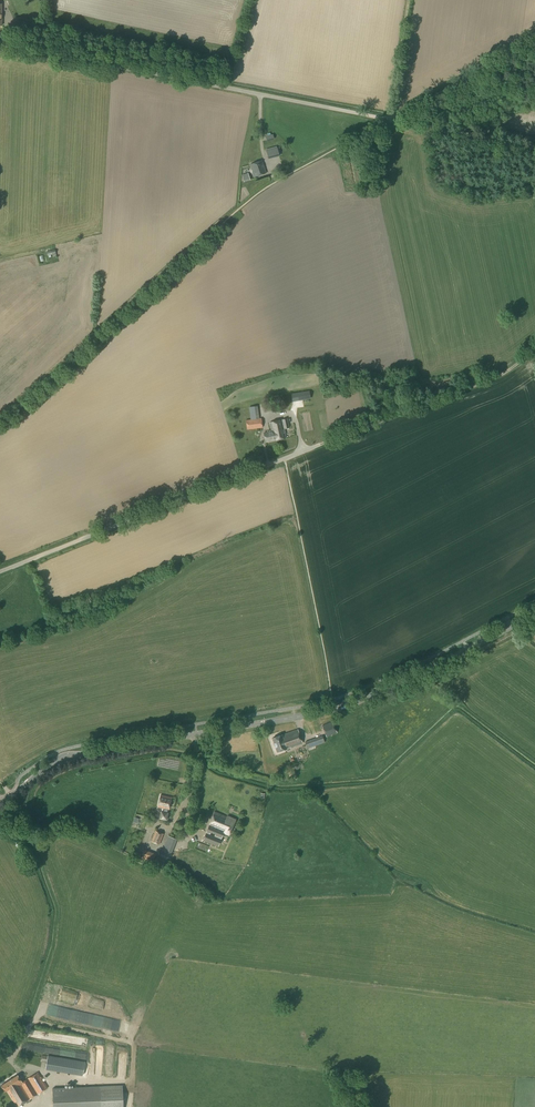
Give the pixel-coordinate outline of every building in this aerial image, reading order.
[(271,135),(270,133),(267,134),(267,136),(265,136),(267,141),(274,139),(273,134),(271,135)] [(268,159),(279,156),(277,147),(266,149),(268,159)] [(254,177),(265,174),(261,161),(250,165),(254,177)] [(244,182),(250,180),(248,173),(242,175),(244,182)] [(56,256),(55,250),(46,252),(47,256),(48,256),(49,259),(52,259),(51,255),(52,255),(53,257),(56,256)] [(301,392),(302,400),(311,399),(309,391),(301,392)] [(261,418),(246,420),(247,430),(262,428),(261,418)] [(271,431),(263,433),(265,441),(273,440),(286,438),(284,429),(289,428),(287,419),(274,421),(269,422),(271,431)] [(326,737),(337,733),(332,721),(321,726),(326,737)] [(290,748),(303,743),(297,729),(272,738),(277,752),(290,747),(290,748)] [(307,749),(325,742),(322,736),(305,742),(307,749)] [(169,810),(171,797),(160,794),(157,807),(164,809),(164,811),(161,811),(159,819),(167,820),(168,812),(167,812),(168,810),(169,810)] [(226,816),(214,812),(203,840),(218,846),(223,833),(229,835),(236,819),(227,816),(226,816)] [(159,844),(163,834),(155,830),(151,841),(159,844)] [(20,853),(25,850),(18,837),(13,840),(20,853)] [(82,1076),(85,1061),(63,1058),(47,1055),(45,1069),(61,1072),(82,1076)] [(47,1088),(38,1072),(22,1082),(17,1075),(1,1085),(5,1093),(7,1091),(17,1106),(47,1088)] [(122,1085),(52,1088),(53,1106),(123,1106),(122,1085)]
